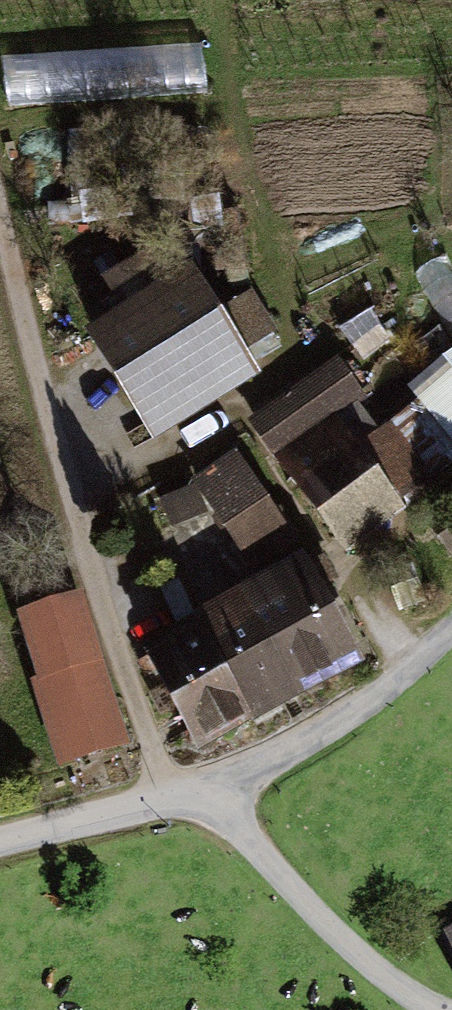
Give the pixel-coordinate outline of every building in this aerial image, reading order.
[(207,87),(204,42),(4,51),(6,97),(207,87)] [(181,271),(72,336),(139,446),(247,382),(181,271)] [(244,295),(211,315),(236,355),(268,335),(244,295)] [(239,426),(334,546),(451,454),(451,375),(383,429),(326,357),(239,426)] [(227,455),(181,484),(244,582),(290,553),(227,455)] [(413,564),(395,570),(408,607),(426,601),(413,564)] [(299,565),(241,599),(300,704),(359,672),(299,565)] [(82,596),(16,616),(36,681),(30,683),(57,771),(130,748),(82,596)] [(300,704),(241,599),(193,625),(198,635),(252,730),(300,704)] [(195,760),(252,730),(198,635),(145,665),(195,760)] [(442,934),(451,956),(451,929),(442,934)]
